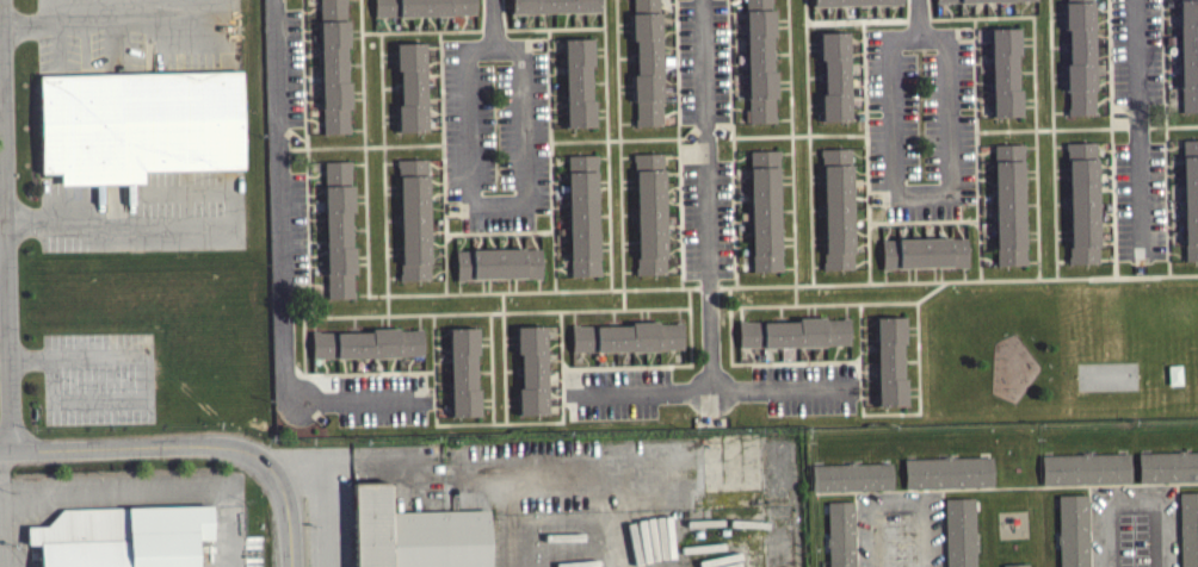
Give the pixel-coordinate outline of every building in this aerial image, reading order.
[(321,20),(320,0),(347,0),(347,2),(344,2),(345,19),(348,19),(348,30),(348,37),(348,45),(345,46),(346,63),(346,81),(351,81),(352,91),(352,98),(352,108),(348,108),(350,130),(350,133),(323,133),(323,110),(321,110),(319,21),(321,20)] [(375,15),(375,0),(476,0),(476,12),(451,13),(451,14),(399,17),(399,14),(375,15)] [(512,13),(511,0),(598,0),(598,11),(512,13)] [(635,13),(630,13),(631,39),(635,39),(636,74),(632,74),(632,100),(636,101),(636,125),(662,125),(659,0),(634,0),(635,13)] [(748,122),(746,0),(772,0),(772,8),(774,8),(774,36),(772,36),(772,68),(777,69),(777,95),(773,98),(773,122),(748,122)] [(811,11),(899,10),(899,0),(811,0),(811,11)] [(1036,0),(934,0),(934,8),(1036,6),(1036,0)] [(1067,1),(1063,1),(1063,12),(1063,18),(1064,27),(1067,30),(1068,46),(1069,63),(1064,63),(1064,74),(1066,80),(1066,89),(1068,89),(1068,107),(1067,108),(1067,111),(1068,114),(1093,114),(1092,1),(1092,0),(1067,0),(1067,1)] [(1181,111),(1178,0),(1197,0),(1197,110),(1181,111)] [(990,27),(993,116),(1021,116),(1021,106),(1020,99),(1020,88),(1017,87),(1017,70),(1015,55),(1019,54),(1019,44),(1018,37),(1018,27),(990,27)] [(819,32),(819,42),(819,49),(819,58),(823,58),(823,76),(825,94),(820,94),(821,102),(821,111),(821,119),(850,120),(848,31),(819,32)] [(592,38),(593,64),(589,64),(591,99),(593,99),(594,125),(566,126),(563,38),(592,38)] [(396,43),(396,52),(396,60),(396,69),(400,69),(400,87),(401,105),(396,105),(397,114),(397,122),(397,131),(427,130),(426,42),(396,43)] [(38,74),(41,172),(61,170),(61,183),(146,181),(146,168),(242,166),(240,69),(38,74)] [(1185,260),(1197,260),(1197,138),(1181,138),(1185,260)] [(1094,141),(1094,145),(1095,160),(1095,180),(1095,188),(1097,213),(1097,223),(1097,242),(1098,258),(1098,262),(1068,263),(1068,261),(1067,247),(1070,247),(1070,237),(1069,202),(1068,175),(1068,168),(1068,161),(1066,161),(1066,145),(1066,142),(1094,141)] [(994,143),(996,264),(1026,263),(1026,261),(1026,247),(1023,247),(1023,238),(1023,230),(1023,204),(1023,176),(1023,169),(1021,152),(1025,152),(1025,145),(1025,143),(994,143)] [(821,148),(821,151),(821,156),(822,156),(823,175),(823,181),(823,208),(825,235),(825,243),(826,261),(823,262),(823,266),(823,269),(852,269),(850,148),(821,148)] [(780,269),(780,267),(780,251),(778,251),(778,244),(778,237),(778,210),(777,182),(777,175),(777,168),(779,168),(779,152),(779,149),(749,150),(751,167),(752,254),(752,270),(780,269)] [(567,154),(570,275),(599,275),(597,152),(567,154)] [(632,152),(632,161),(635,161),(638,257),(636,257),(637,267),(635,267),(635,273),(665,274),(662,152),(632,152)] [(396,158),(396,166),(399,166),(399,175),(401,263),(401,272),(399,272),(399,280),(430,280),(427,157),(396,158)] [(351,160),(352,167),(350,167),(350,183),(352,183),(353,211),(350,211),(351,245),(354,245),(356,272),(353,272),(353,294),(353,297),(328,297),(327,274),(326,274),(323,186),(326,186),(325,161),(351,160)] [(882,239),(883,268),(885,268),(909,268),(915,268),(934,267),(940,267),(965,267),(968,267),(967,237),(882,239)] [(456,251),(471,250),(471,249),(524,247),(524,249),(541,249),(541,278),(524,276),(524,274),(474,276),(473,279),(456,279),(456,251)] [(739,319),(740,347),(826,345),(825,343),(850,343),(850,317),(847,317),(842,317),(842,319),(826,319),(826,316),(815,316),(808,316),(798,316),(798,320),(782,320),(762,322),(762,319),(746,320),(746,319),(741,319),(739,319)] [(876,317),(878,404),(907,404),(906,394),(906,387),(906,378),(903,378),(902,361),(901,343),(904,343),(904,332),(904,325),(904,316),(876,317)] [(572,324),(579,323),(579,325),(631,325),(631,322),(659,319),(659,323),(674,322),(677,320),(683,320),(683,348),(572,351),(572,324)] [(515,325),(515,336),(515,343),(517,353),(520,353),(520,369),(521,387),(518,387),(518,397),(518,404),(518,413),(546,413),(545,325),(515,325)] [(477,326),(477,337),(477,344),(477,354),(475,354),(476,372),(476,388),(480,388),(480,398),(480,405),(480,416),(451,417),(449,328),(477,326)] [(311,331),(315,330),(319,330),(319,332),(336,331),(336,334),(356,332),(371,331),(371,329),(382,329),(388,328),(397,328),(397,329),(415,330),(415,328),(420,328),(422,328),(422,354),(399,354),(399,357),(336,357),(335,356),(311,357),(311,331)] [(1166,364),(1167,384),(1180,384),(1180,363),(1166,364)] [(1138,481),(1197,480),(1197,451),(1138,453),(1138,481)] [(1042,455),(1043,484),(1129,481),(1129,453),(1042,455)] [(904,459),(906,487),(992,484),(990,456),(904,459)] [(811,465),(813,490),(819,490),(891,487),(891,462),(889,462),(811,465)] [(355,566),(487,566),(487,510),(390,512),(389,481),(352,484),(355,566)] [(1181,566),(1197,566),(1197,491),(1179,492),(1181,566)] [(1059,566),(1088,566),(1087,493),(1058,494),(1059,566)] [(947,566),(976,566),(974,497),(945,498),(947,566)] [(829,566),(854,566),(852,500),(827,500),(829,566)] [(27,544),(39,543),(40,566),(195,566),(194,541),(211,540),(210,504),(62,509),(47,525),(26,526),(27,544)] [(883,566),(915,566),(914,516),(883,517),(883,566)] [(1116,518),(1117,566),(1149,566),(1148,517),(1116,518)]
